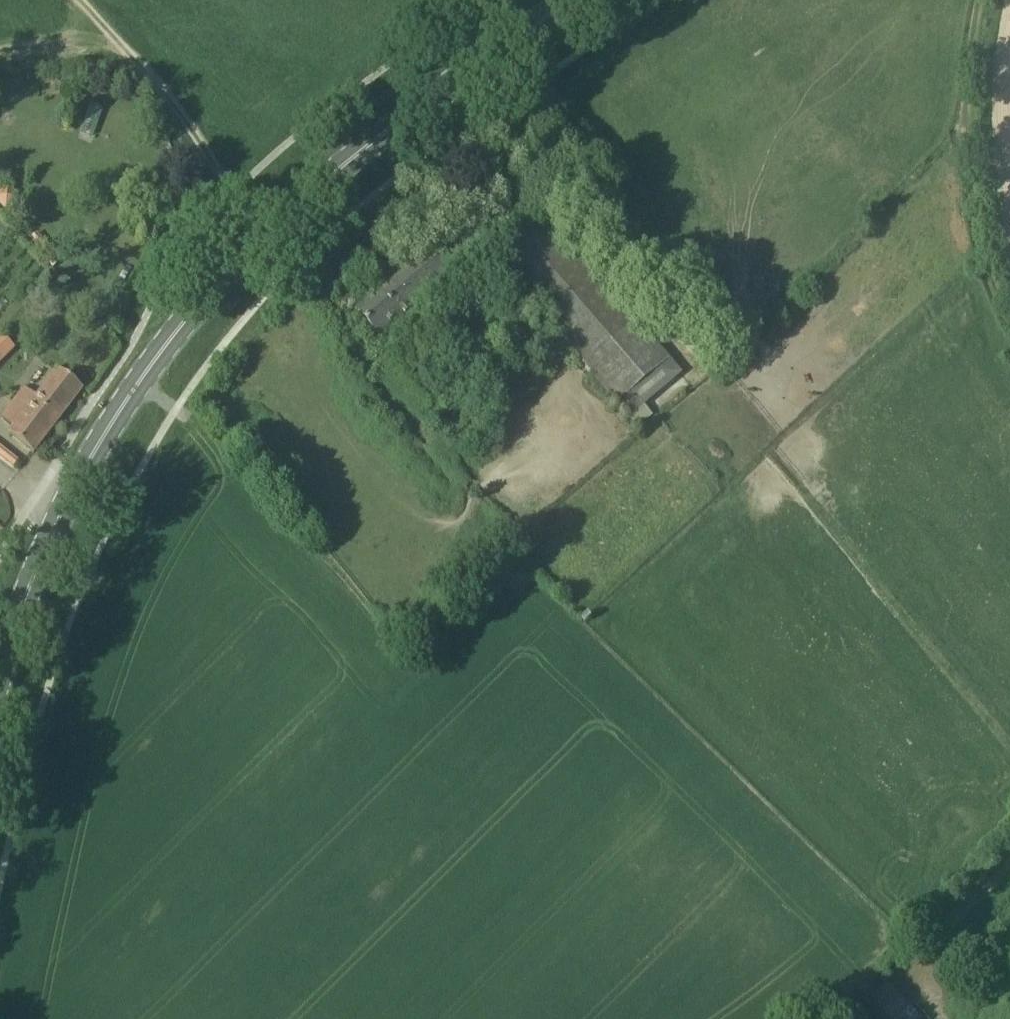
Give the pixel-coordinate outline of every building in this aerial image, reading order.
[(492,243),(467,212),(446,230),(445,229),(374,290),(377,294),(355,313),(374,335),(396,316),(401,322),(473,261),(472,260),(492,243)] [(497,263),(618,405),(616,406),(628,420),(681,375),(548,220),(497,263)] [(707,370),(717,361),(686,324),(691,320),(684,312),(669,324),(707,370)] [(17,346),(1,331),(0,332),(0,364),(17,346)] [(82,390),(55,370),(33,399),(22,390),(0,418),(0,419),(12,429),(8,434),(33,454),(82,390)] [(82,565),(96,541),(69,525),(54,550),(82,565)] [(862,1001),(879,1018),(919,1018),(923,1016),(888,977),(862,1001)]
